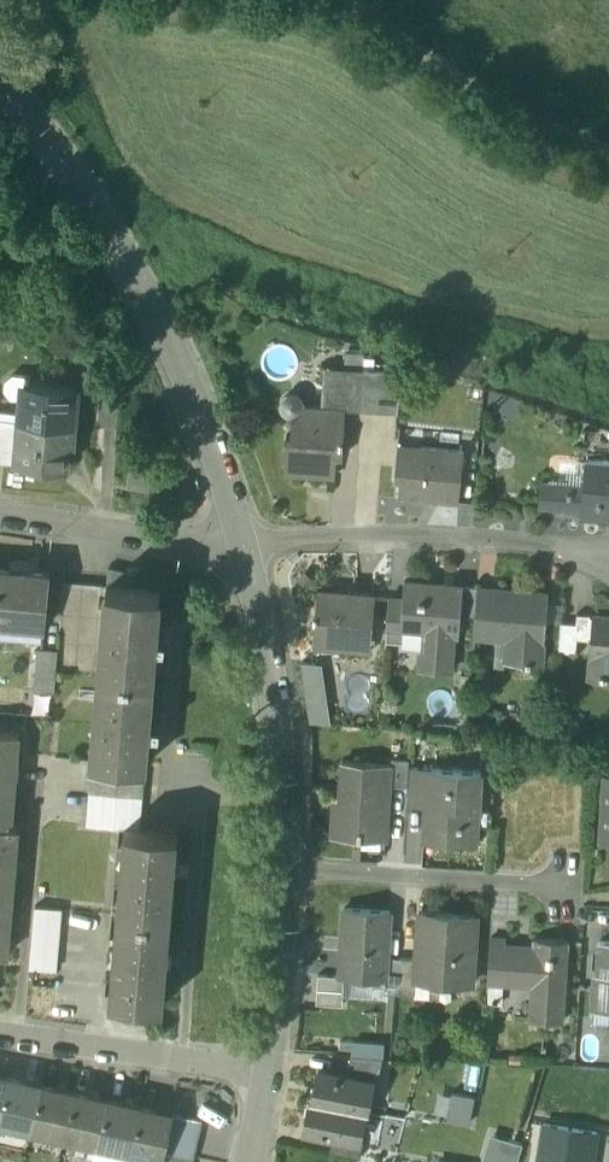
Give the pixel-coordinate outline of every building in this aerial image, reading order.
[(364,354),(346,353),(345,367),(363,368),(364,354)] [(363,368),(345,367),(343,405),(361,406),(363,368)] [(400,371),(363,368),(361,406),(343,405),(343,409),(345,409),(398,412),(400,371)] [(77,389),(24,384),(20,423),(73,428),(77,389)] [(288,415),(293,416),(292,436),(286,436),(284,474),(334,477),(335,457),(342,457),(345,409),(343,409),(303,407),(303,402),(301,398),(297,396),(293,394),(289,395),(285,397),(282,401),(281,405),(282,409),(285,413),(288,415)] [(0,421),(0,463),(17,465),(17,464),(19,464),(21,443),(18,443),(20,423),(0,421)] [(73,428),(20,423),(18,443),(21,443),(19,464),(17,464),(17,465),(17,466),(65,470),(67,448),(72,448),(73,428)] [(464,451),(398,444),(394,480),(399,481),(398,497),(459,503),(464,451)] [(585,460),(583,484),(541,481),(539,506),(581,510),(580,519),(608,521),(608,462),(585,460)] [(151,475),(129,471),(126,490),(148,493),(151,475)] [(0,571),(0,617),(45,621),(50,575),(0,571)] [(134,577),(108,571),(107,588),(133,591),(134,577)] [(463,586),(424,583),(424,582),(405,581),(404,598),(402,623),(404,624),(429,625),(427,649),(421,648),(421,649),(419,668),(451,671),(454,634),(459,634),(460,615),(463,586)] [(100,588),(63,585),(61,613),(98,616),(100,588)] [(477,588),(463,586),(460,615),(475,616),(477,588)] [(494,588),(477,587),(477,588),(475,616),(474,625),(491,626),(494,588)] [(133,591),(107,588),(99,675),(152,679),(160,593),(133,591)] [(549,593),(494,588),(491,626),(474,625),(473,636),(506,639),(505,662),(530,664),(530,663),(542,664),(543,642),(545,642),(549,593)] [(375,595),(318,591),(316,616),(315,616),(314,621),(316,621),(314,639),(340,641),(340,648),(371,651),(375,595)] [(389,597),(387,629),(403,630),(404,624),(402,623),(404,598),(389,597)] [(577,624),(561,623),(559,650),(575,652),(576,638),(588,638),(590,615),(578,614),(577,624)] [(595,615),(592,655),(601,655),(600,673),(608,673),(608,616),(595,615)] [(0,617),(0,639),(43,643),(45,621),(0,617)] [(429,625),(404,624),(403,630),(387,629),(385,640),(400,641),(399,648),(421,649),(421,648),(427,649),(429,625)] [(58,651),(37,650),(34,691),(54,692),(58,651)] [(305,664),(308,722),(330,721),(327,663),(305,664)] [(152,679),(99,675),(92,761),(145,766),(152,679)] [(0,730),(0,955),(7,956),(7,954),(6,954),(8,922),(9,922),(9,921),(8,921),(12,875),(14,875),(14,874),(12,874),(13,863),(15,863),(15,862),(14,862),(17,828),(18,828),(18,826),(16,826),(16,823),(10,822),(13,780),(15,780),(15,779),(13,779),(14,768),(15,768),(16,767),(14,767),(18,733),(19,733),(19,732),(0,730)] [(409,759),(392,758),(392,764),(391,785),(408,786),(409,768),(409,759)] [(145,766),(92,761),(89,792),(142,797),(145,766)] [(384,764),(343,761),(339,814),(333,813),(332,836),(358,838),(358,840),(361,840),(362,831),(381,832),(384,785),(383,784),(384,764)] [(392,764),(384,764),(383,784),(384,785),(391,785),(392,764)] [(435,769),(409,768),(408,786),(407,799),(422,800),(423,784),(434,785),(435,769)] [(481,772),(435,769),(434,785),(423,784),(422,800),(428,801),(428,814),(425,814),(423,842),(477,845),(481,772)] [(142,797),(89,792),(87,824),(125,828),(125,827),(137,828),(140,828),(142,797)] [(137,828),(125,827),(125,828),(117,913),(171,918),(178,832),(140,828),(137,828)] [(62,908),(35,906),(30,968),(56,970),(62,908)] [(390,912),(344,909),(340,976),(385,979),(386,979),(387,958),(390,912)] [(171,918),(117,913),(110,1000),(163,1005),(171,918)] [(477,917),(419,914),(416,960),(414,981),(416,982),(473,985),(477,917)] [(506,941),(490,940),(487,985),(503,986),(504,979),(502,979),(503,953),(505,953),(505,946),(506,941)] [(534,948),(505,946),(505,953),(503,953),(502,979),(504,979),(539,981),(538,1003),(530,1003),(529,1022),(563,1024),(563,1022),(562,1022),(567,943),(568,943),(568,942),(533,940),(533,942),(534,942),(534,948)] [(599,943),(596,988),(593,988),(592,1011),(608,1012),(608,944),(599,943)] [(402,959),(387,958),(386,979),(385,979),(385,986),(400,987),(402,959)] [(416,960),(402,959),(400,987),(399,995),(415,996),(416,982),(414,981),(416,960)] [(383,1058),(351,1056),(347,1077),(374,1082),(374,1083),(378,1084),(383,1058)] [(347,1077),(318,1071),(312,1101),(312,1102),(365,1112),(365,1113),(367,1113),(374,1083),(374,1082),(347,1077)] [(0,1077),(0,1116),(9,1078),(0,1077)] [(9,1078),(0,1116),(0,1121),(32,1128),(41,1085),(9,1078)] [(58,1089),(42,1086),(42,1085),(41,1085),(32,1128),(65,1135),(74,1092),(73,1092),(59,1089),(58,1088),(58,1089)] [(91,1096),(75,1093),(75,1092),(74,1092),(65,1135),(98,1143),(107,1099),(106,1099),(106,1100),(92,1097),(92,1096),(91,1096)] [(448,1121),(469,1127),(476,1101),(455,1095),(448,1121)] [(141,1107),(107,1099),(98,1143),(131,1150),(141,1107)] [(365,1112),(312,1102),(312,1101),(310,1101),(304,1132),(333,1138),(359,1143),(360,1141),(365,1113),(365,1112)] [(173,1114),(141,1107),(131,1150),(148,1154),(164,1157),(169,1133),(173,1114)] [(169,1133),(197,1139),(201,1122),(173,1115),(169,1133)] [(597,1135),(544,1127),(538,1161),(593,1161),(597,1135)] [(197,1139),(169,1133),(165,1152),(193,1158),(197,1139)] [(359,1143),(333,1138),(330,1153),(361,1159),(364,1142),(360,1141),(359,1143)] [(522,1147),(492,1138),(484,1161),(517,1161),(522,1147)] [(131,1150),(98,1143),(93,1161),(128,1161),(131,1150)] [(165,1152),(164,1157),(162,1161),(192,1161),(193,1158),(165,1152)] [(148,1154),(146,1161),(162,1161),(164,1157),(148,1154)]
